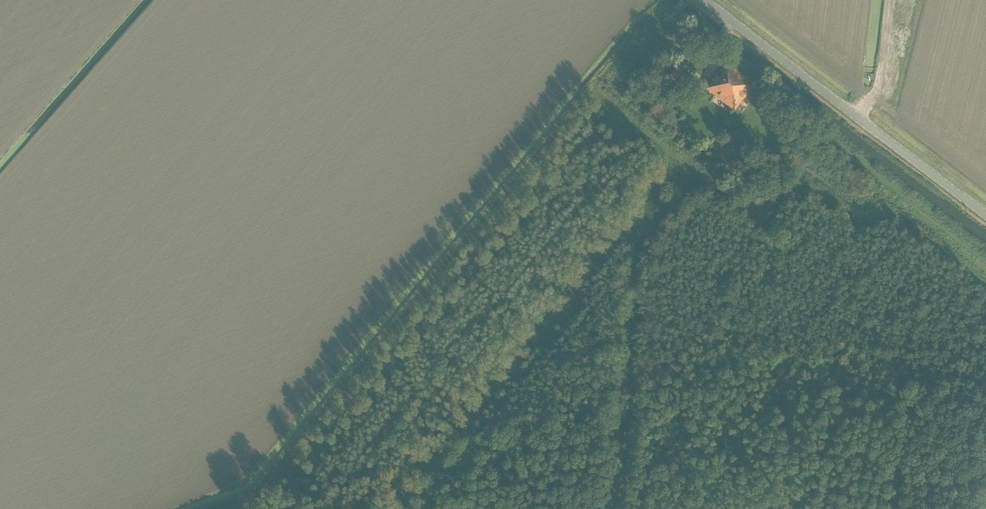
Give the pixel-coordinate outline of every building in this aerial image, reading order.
[(735,111),(755,84),(728,63),(722,70),(720,69),(705,89),(735,111)]
